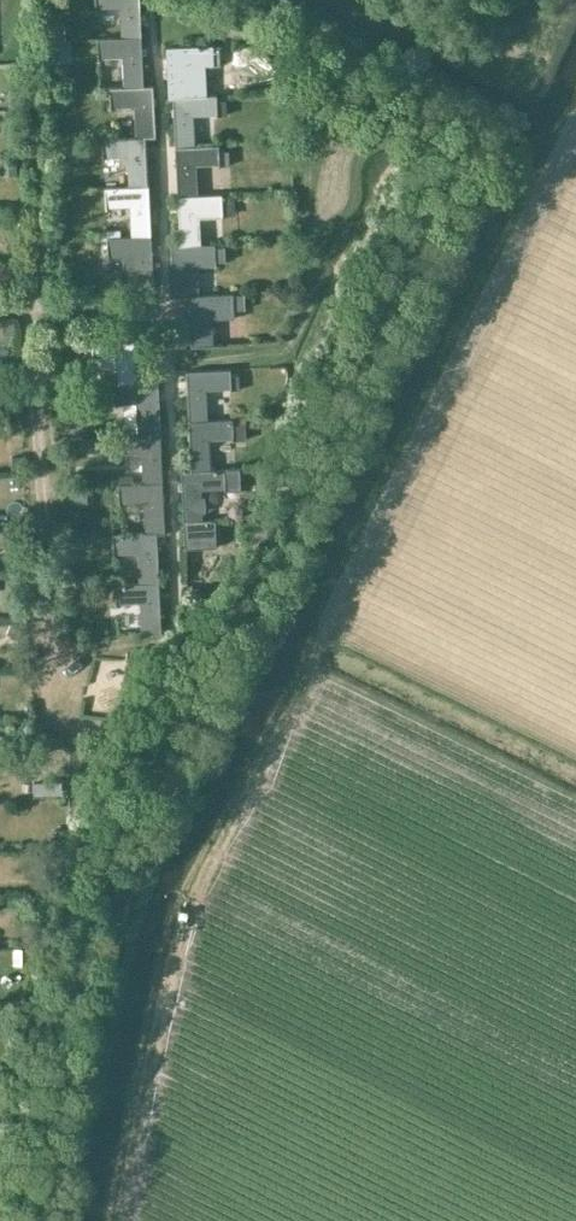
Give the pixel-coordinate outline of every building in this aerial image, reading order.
[(123,36),(123,37),(142,36),(140,0),(96,0),(96,7),(121,6),(123,36)] [(99,57),(124,56),(125,86),(125,88),(145,86),(145,85),(142,36),(123,37),(123,36),(98,38),(99,57)] [(171,99),(174,99),(174,97),(189,96),(188,95),(187,65),(212,64),(210,45),(167,47),(171,99)] [(154,85),(145,85),(145,86),(125,88),(125,86),(110,87),(111,106),(136,105),(137,134),(137,136),(147,135),(147,137),(157,136),(154,85)] [(219,114),(217,94),(188,95),(189,96),(174,97),(174,99),(176,147),(195,147),(195,145),(193,115),(219,114)] [(129,154),(130,185),(130,186),(150,185),(147,137),(147,135),(137,136),(137,134),(103,136),(104,156),(129,154)] [(195,145),(195,147),(176,147),(179,197),(197,196),(198,195),(196,165),(221,163),(220,144),(195,145)] [(150,185),(130,186),(130,185),(106,186),(107,206),(131,205),(133,235),(133,236),(152,235),(150,185)] [(223,213),(222,194),(198,195),(197,196),(179,197),(181,246),(181,247),(200,246),(200,245),(198,215),(223,213)] [(133,235),(108,236),(109,256),(124,255),(125,288),(135,288),(155,287),(152,235),(133,236),(133,235)] [(216,244),(200,245),(200,246),(181,247),(181,246),(172,246),(174,298),(190,297),(193,297),(193,295),(191,265),(217,264),(216,244)] [(193,297),(190,297),(193,347),(212,346),(210,314),(235,313),(233,293),(193,295),(193,297)] [(119,384),(119,385),(139,384),(139,383),(136,334),(92,336),(93,354),(118,353),(119,384)] [(188,371),(190,422),(209,421),(209,420),(208,389),(233,388),(232,369),(188,371)] [(141,402),(143,432),(143,434),(161,433),(159,382),(139,383),(139,384),(119,385),(119,384),(115,384),(116,403),(141,402)] [(209,420),(209,421),(190,422),(193,470),(193,472),(211,471),(211,470),(212,470),(210,439),(235,438),(234,418),(209,420)] [(144,452),(145,482),(146,484),(164,483),(161,433),(143,434),(143,432),(118,434),(119,453),(144,452)] [(193,470),(183,471),(185,520),(186,547),(216,545),(215,519),(204,520),(202,489),(228,488),(227,469),(212,470),(211,470),(211,471),(193,472),(193,470)] [(145,501),(147,532),(147,533),(157,533),(157,534),(166,533),(164,483),(146,484),(145,482),(120,484),(121,503),(145,501)] [(157,533),(147,533),(147,532),(113,534),(115,553),(139,552),(141,583),(141,584),(159,583),(157,534),(157,533)] [(116,584),(116,586),(117,603),(141,602),(143,634),(162,633),(159,583),(141,584),(141,583),(116,584)]
